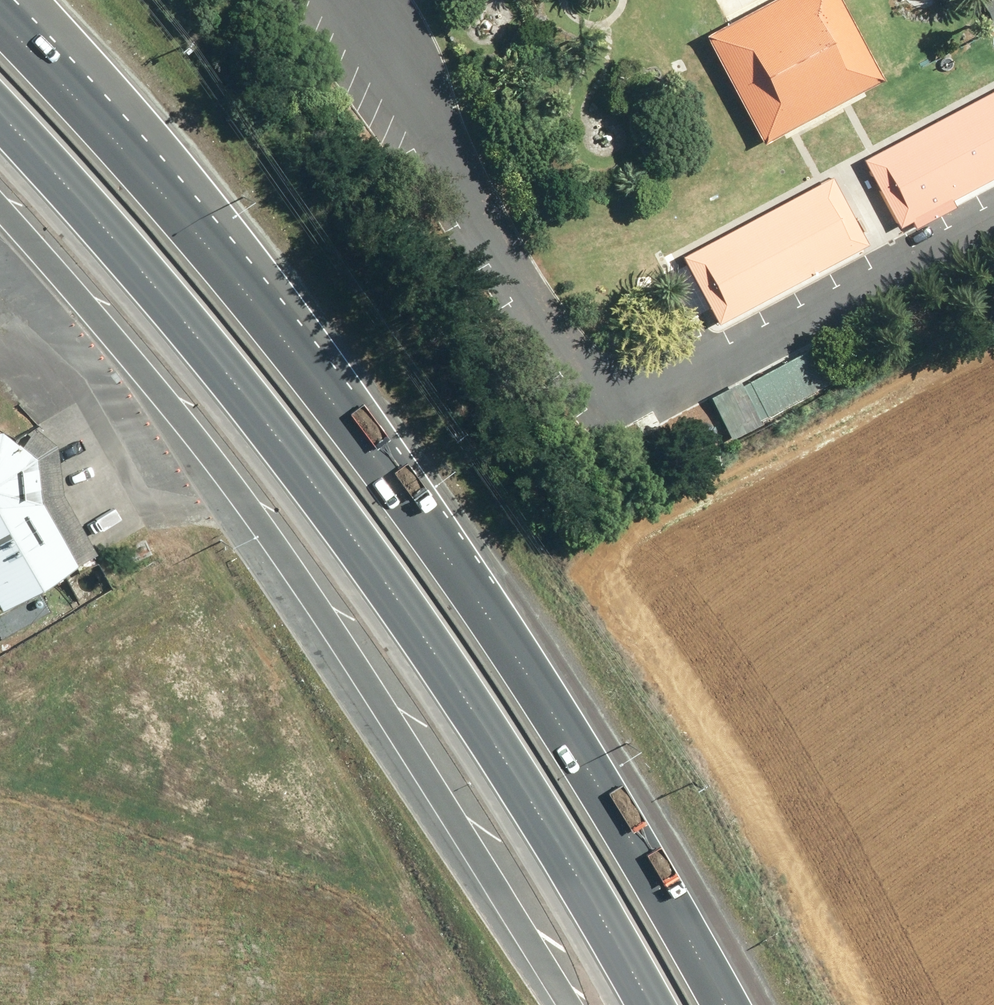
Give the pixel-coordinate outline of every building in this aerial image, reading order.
[(703,41),(759,137),(877,69),(836,0),(775,0),(769,3),(703,41)] [(977,3),(987,21),(993,18),(993,0),(983,0),(977,3)] [(860,158),(899,232),(993,183),(993,89),(860,158)] [(816,178),(676,260),(713,323),(853,241),(816,178)] [(823,339),(714,394),(733,431),(842,375),(823,339)] [(8,606),(83,564),(48,504),(41,457),(15,431),(0,431),(0,592),(8,606)]
